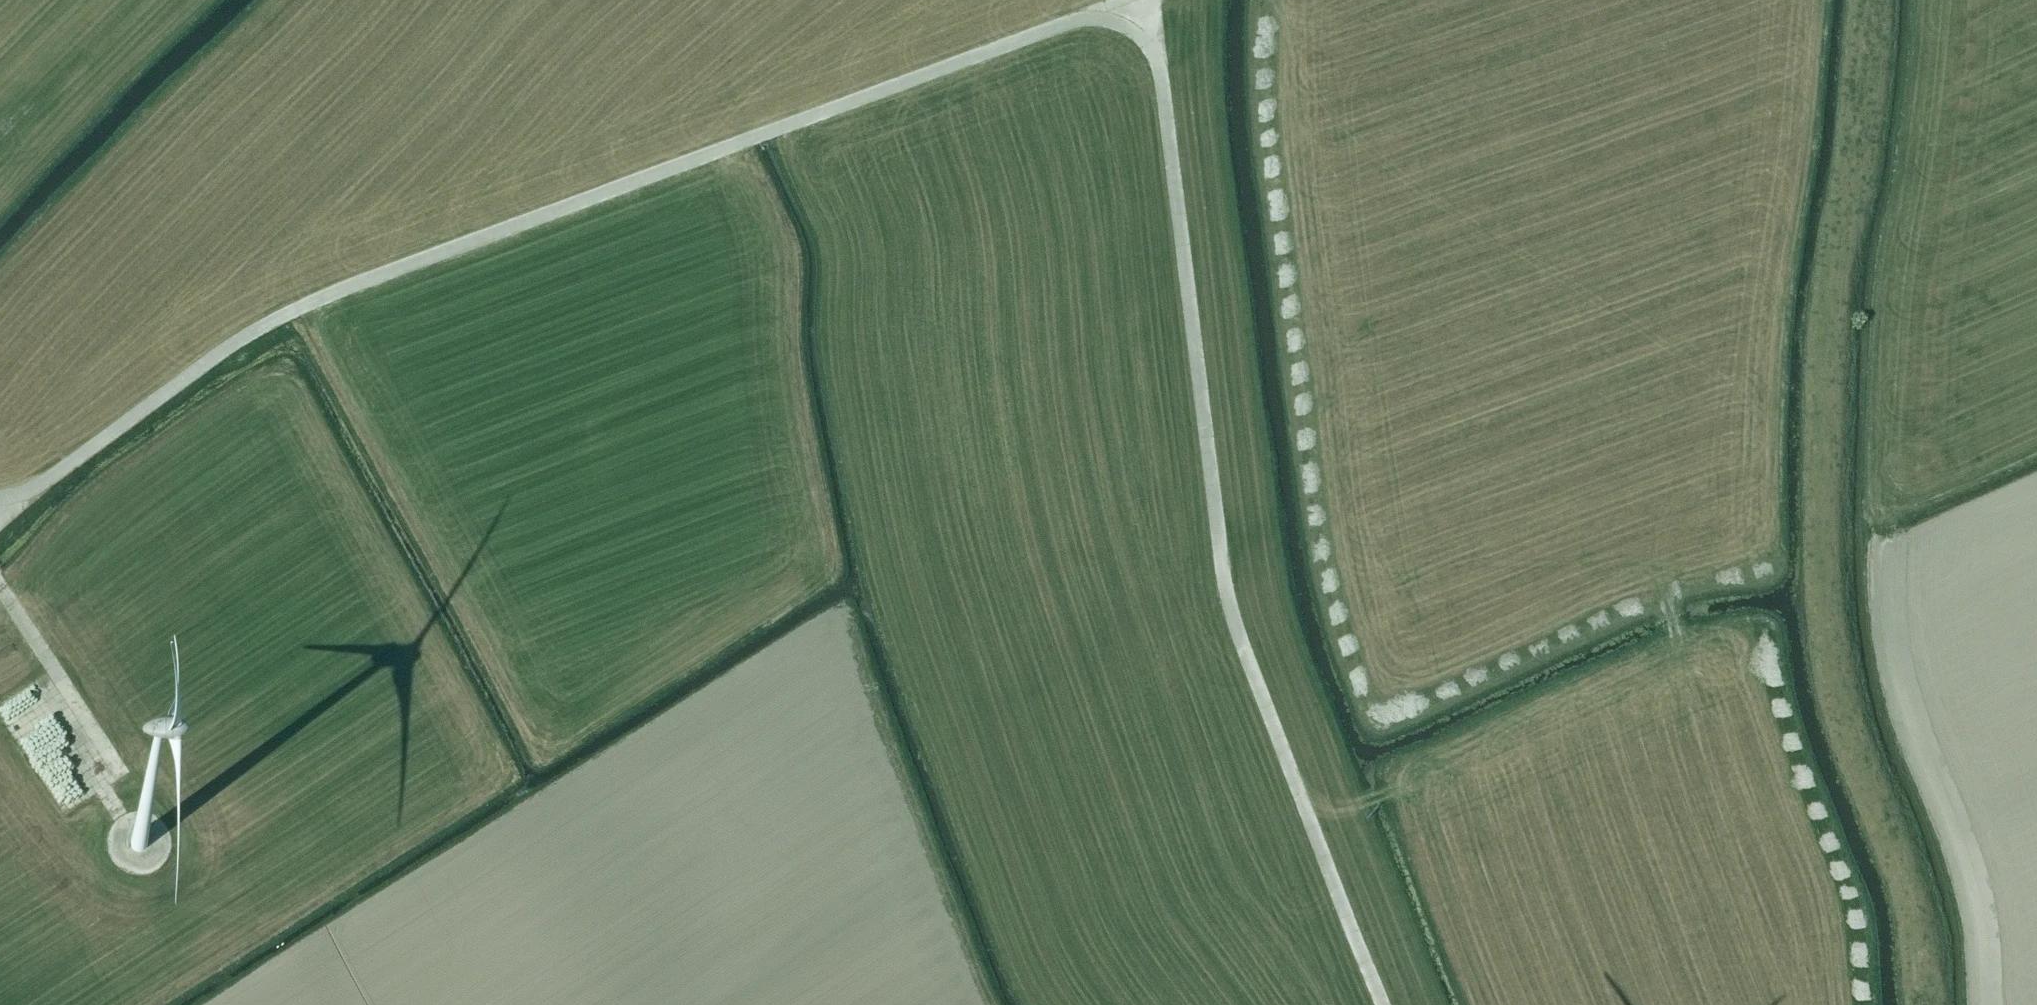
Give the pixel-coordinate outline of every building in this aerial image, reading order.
[(142,834),(139,834),(137,834),(135,836),(133,838),(132,839),(132,841),(132,843),(132,846),(133,847),(135,849),(137,850),(139,851),(141,851),(143,850),(145,850),(147,848),(148,846),(149,844),(149,842),(148,839),(147,837),(145,835),(142,834)]
